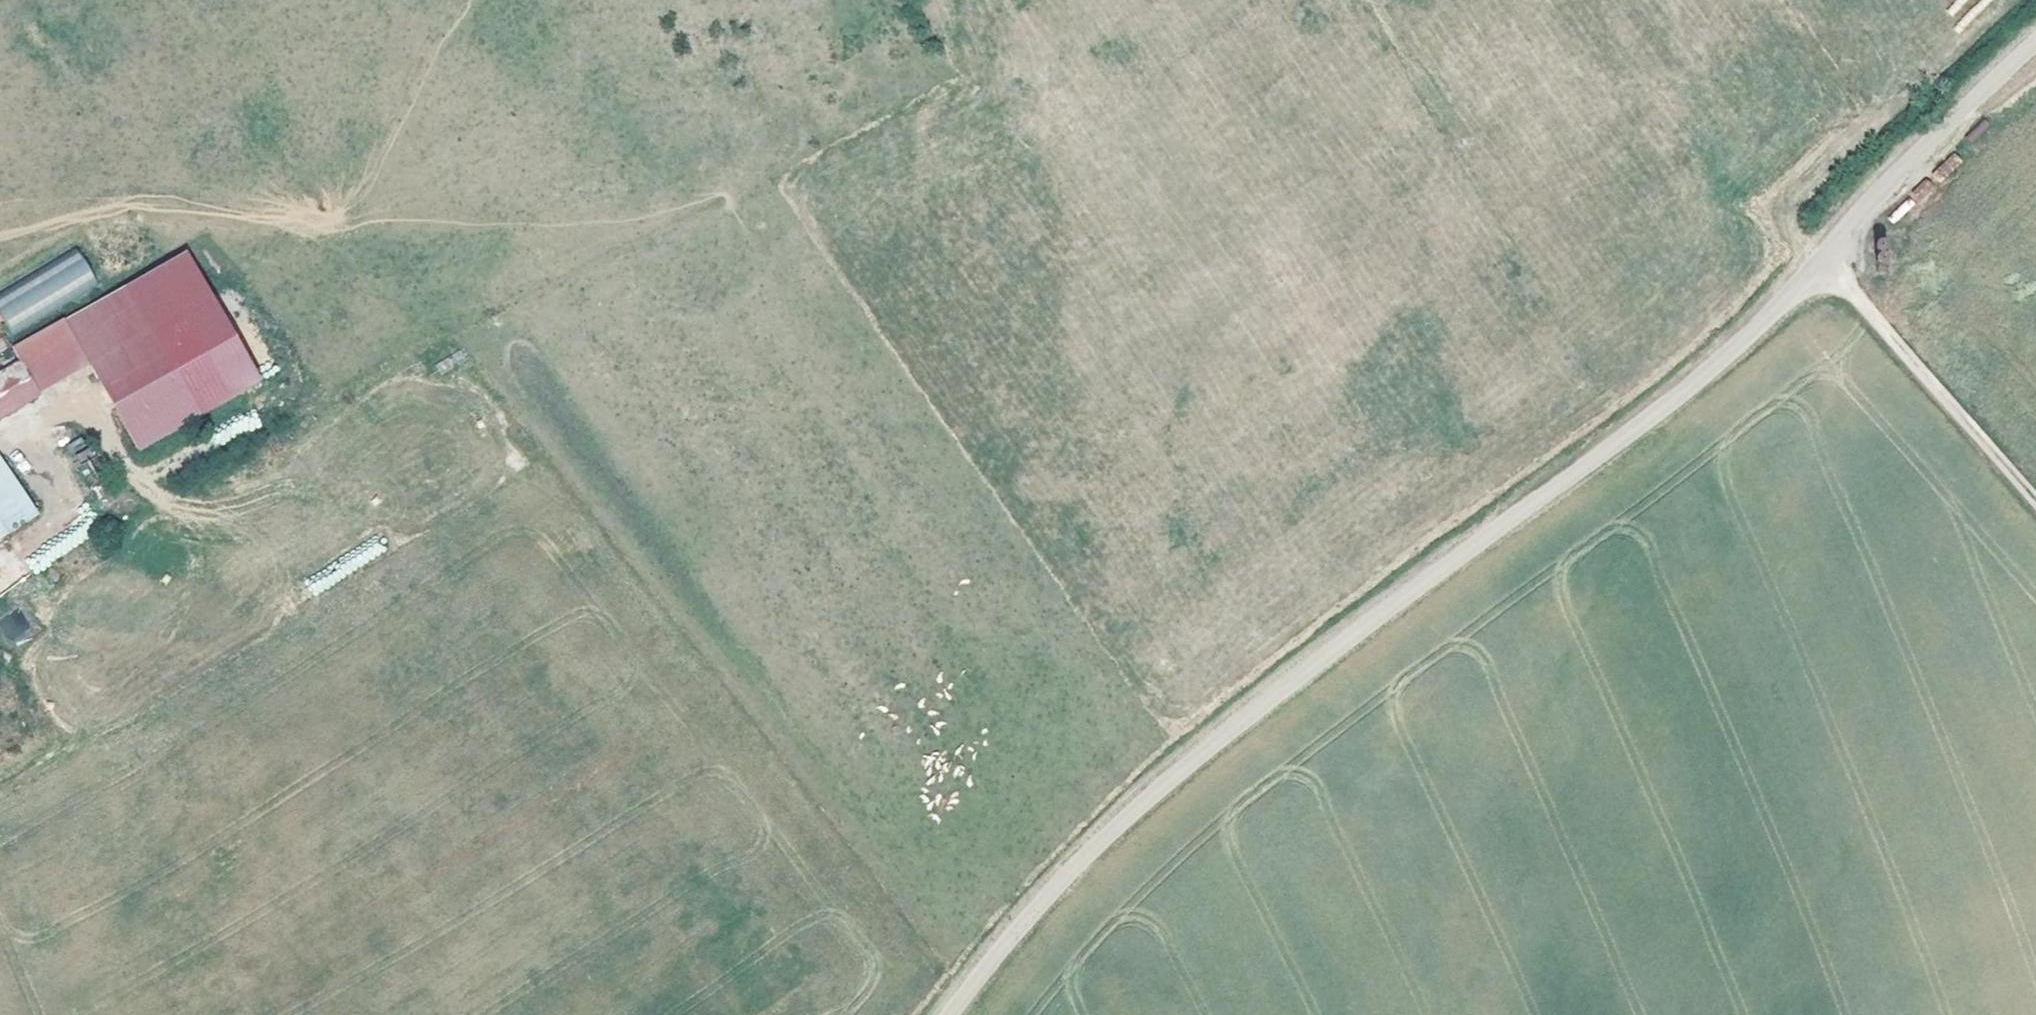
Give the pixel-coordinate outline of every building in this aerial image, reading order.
[(1942,182),(1963,162),(1954,152),(1933,173),(1942,182)] [(1921,207),(1939,190),(1927,177),(1909,194),(1921,207)] [(0,292),(0,313),(8,327),(95,280),(78,249),(0,292)] [(0,352),(0,407),(88,353),(140,438),(200,402),(123,277),(0,352)] [(46,532),(0,470),(0,566),(46,532)]
